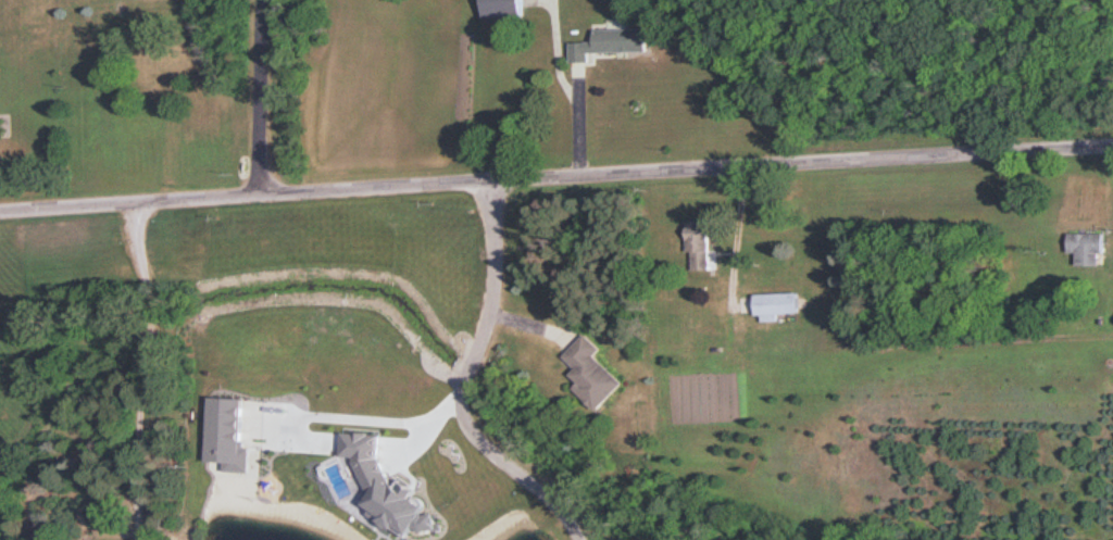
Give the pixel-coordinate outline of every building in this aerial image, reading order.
[(523,17),(523,0),(486,0),(486,17),(523,17)] [(570,42),(570,63),(593,63),(593,53),(648,52),(648,28),(595,28),(595,42),(570,42)] [(710,268),(710,219),(687,219),(687,254),(692,254),(692,268),(710,268)] [(1070,253),(1077,253),(1077,265),(1104,265),(1104,232),(1070,232),(1070,253)] [(775,317),(775,312),(799,312),(799,292),(756,292),(756,317),(775,317)] [(562,359),(584,378),(574,389),(599,410),(624,382),(595,356),(601,348),(584,334),(562,359)]
